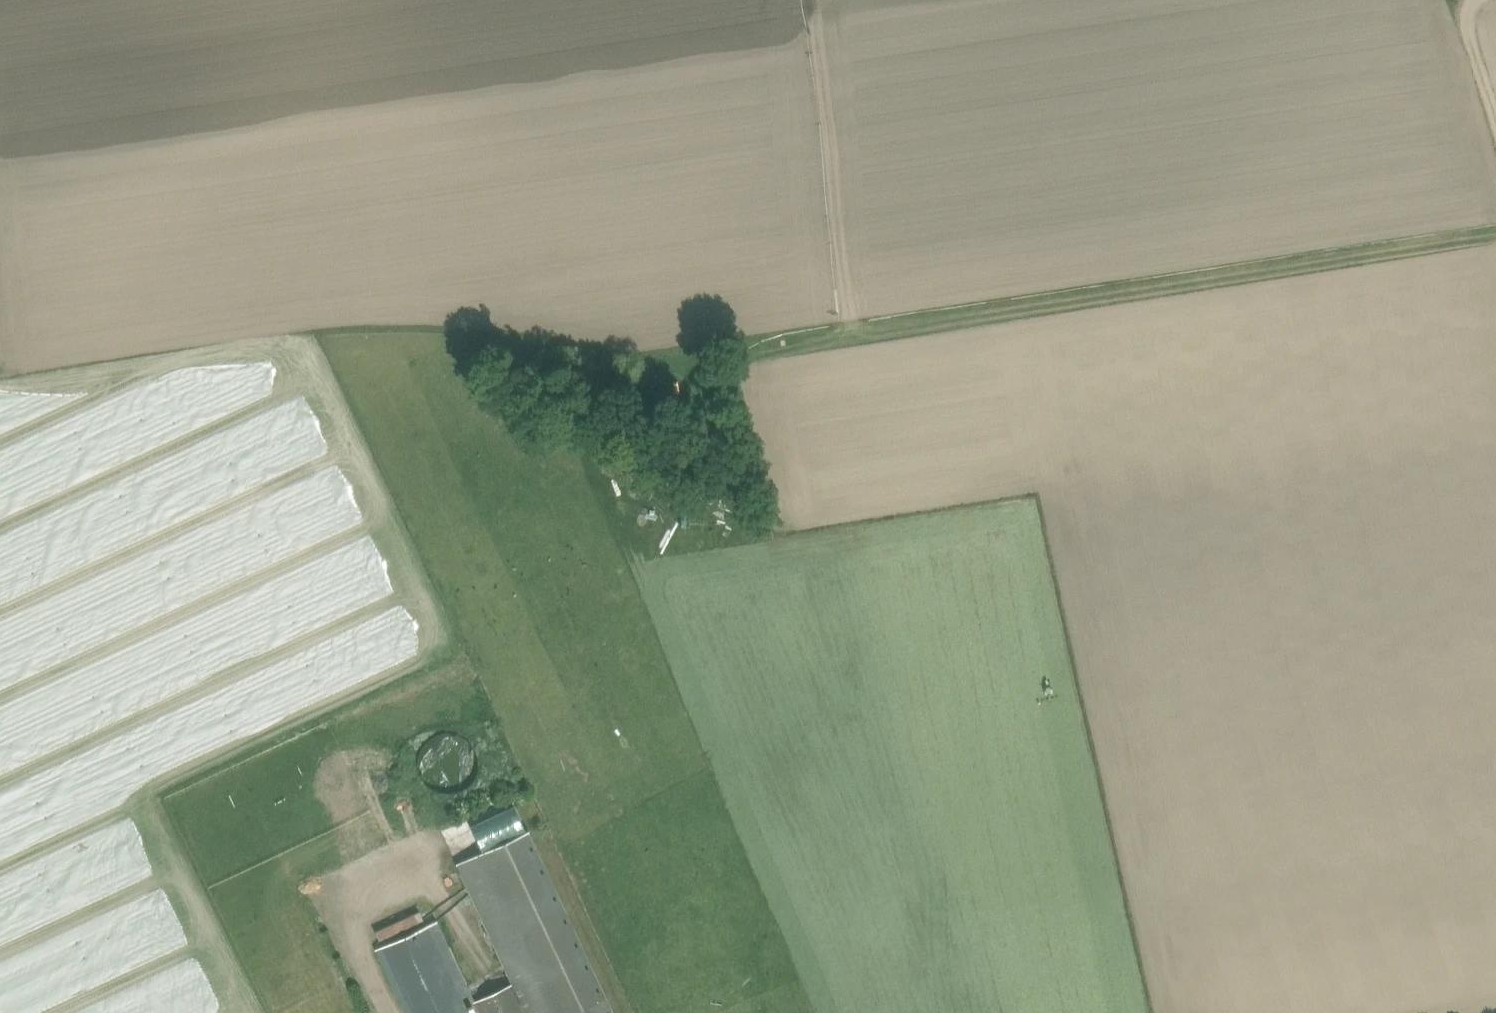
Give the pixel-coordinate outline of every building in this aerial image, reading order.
[(527,830),(457,863),(512,982),(474,999),(437,919),(382,945),(415,1012),(613,1012),(527,830)]
